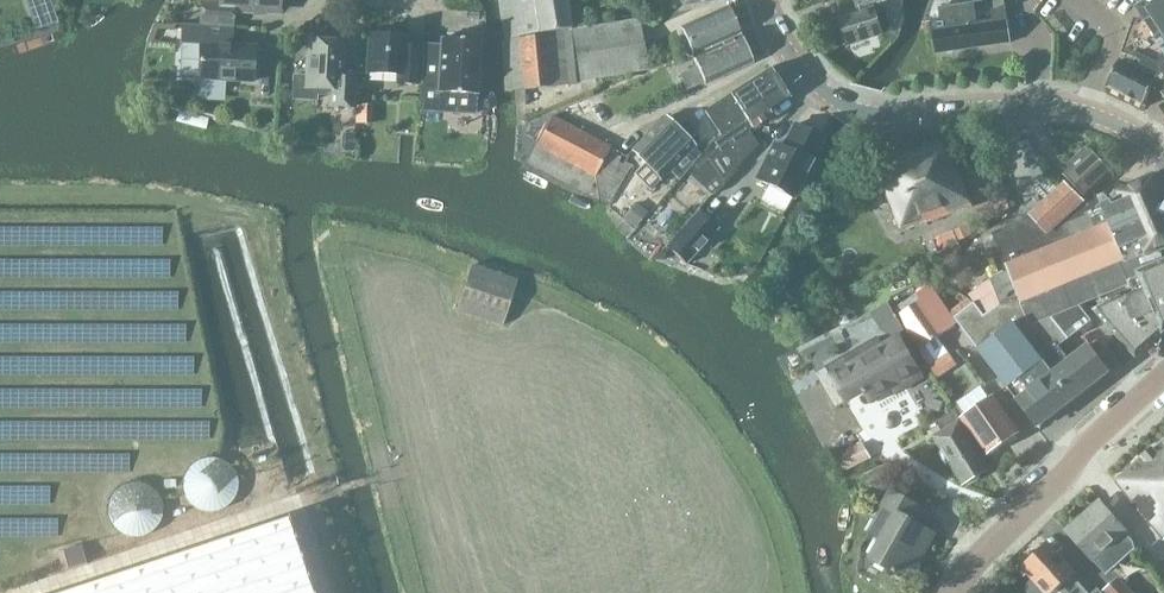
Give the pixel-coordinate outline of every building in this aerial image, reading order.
[(200,24),(233,26),(233,10),(279,12),(280,0),(202,0),(200,24)] [(572,27),(567,0),(534,0),(539,33),(572,27)] [(931,20),(932,24),(936,53),(1011,43),(1006,8),(993,10),(994,20),(976,22),(973,2),(982,1),(982,0),(949,0),(949,5),(938,7),(940,18),(931,20)] [(1137,8),(1139,12),(1134,11),(1130,24),(1120,52),(1120,59),(1106,85),(1146,105),(1154,91),(1163,96),(1163,0),(1150,0),(1137,8)] [(849,45),(893,31),(884,3),(841,17),(849,45)] [(692,55),(739,34),(726,6),(680,27),(692,55)] [(572,27),(539,33),(518,36),(524,89),(549,86),(580,81),(646,71),(638,17),(572,27)] [(252,83),(254,46),(232,45),(232,27),(182,25),(181,44),(200,45),(198,80),(252,83)] [(419,84),(421,45),(406,44),(406,36),(369,34),(367,72),(398,74),(397,83),(419,84)] [(752,62),(739,34),(692,55),(697,65),(678,73),(686,91),(704,83),(705,83),(752,62)] [(422,47),(419,111),(438,112),(439,92),(476,94),(479,40),(441,38),(440,48),(422,47)] [(308,40),(306,76),(294,75),(292,99),(317,100),(317,94),(330,95),(329,106),(355,107),(357,74),(343,73),(345,42),(308,40)] [(718,148),(708,158),(690,177),(709,195),(723,180),(757,145),(747,130),(770,115),(767,110),(788,96),(770,69),(705,111),(721,136),(713,142),(718,148)] [(578,122),(603,112),(595,92),(570,102),(578,122)] [(551,115),(534,146),(526,161),(609,205),(633,160),(610,147),(551,115)] [(666,117),(633,150),(661,179),(670,170),(680,180),(702,153),(666,117)] [(793,198),(823,138),(819,136),(818,130),(804,123),(799,126),(795,124),(780,154),(772,150),(757,180),(793,198)] [(900,232),(972,207),(949,140),(933,146),(931,143),(874,165),(900,232)] [(1086,148),(1083,152),(1074,160),(1078,163),(1065,175),(1087,198),(1114,173),(1092,150),(1089,152),(1086,148)] [(1130,284),(1128,279),(1128,278),(1139,274),(1138,272),(1163,262),(1163,189),(1157,173),(1116,192),(1105,204),(1083,212),(1080,204),(1052,227),(1045,230),(1041,226),(1036,230),(1028,222),(1033,217),(1032,216),(993,232),(1008,271),(991,278),(1001,302),(1018,295),(1030,325),(1052,316),(1079,305),(1130,284)] [(1066,185),(1032,216),(1033,217),(1028,222),(1036,230),(1041,226),(1045,230),(1052,227),(1080,204),(1084,201),(1066,185)] [(697,210),(665,246),(686,264),(718,229),(697,210)] [(1138,272),(1139,274),(1163,333),(1163,332),(1163,262),(1138,272)] [(515,277),(472,263),(456,309),(499,323),(515,277)] [(1139,274),(1128,278),(1128,279),(1130,284),(1134,293),(1095,309),(1136,356),(1163,333),(1139,274)] [(1058,346),(1069,338),(1052,316),(1030,325),(1018,296),(999,304),(984,315),(974,302),(955,318),(979,349),(978,349),(1038,427),(1109,372),(1089,345),(1052,373),(1038,355),(1055,342),(1058,346)] [(920,300),(898,315),(921,349),(934,340),(940,329),(920,300)] [(888,305),(877,311),(891,335),(902,328),(888,305)] [(1091,321),(1079,305),(1052,316),(1069,338),(1091,321)] [(878,337),(835,362),(854,396),(862,391),(865,395),(867,393),(870,399),(875,396),(878,402),(891,394),(888,389),(901,381),(903,385),(920,375),(899,338),(884,347),(878,337)] [(950,348),(926,364),(934,376),(960,362),(950,348)] [(995,395),(961,418),(987,455),(1020,432),(995,395)] [(969,432),(958,413),(938,425),(942,431),(933,436),(962,484),(988,468),(966,433),(969,432)] [(1115,481),(1116,482),(1116,481),(1163,539),(1163,440),(1115,481)] [(863,442),(837,456),(845,471),(871,458),(863,442)] [(870,491),(896,479),(889,463),(863,475),(870,491)] [(917,558),(932,532),(917,524),(924,510),(891,492),(883,506),(896,514),(871,559),(908,580),(920,560),(917,558)] [(1093,560),(1094,559),(1100,566),(1108,559),(1110,561),(1114,563),(1118,562),(1132,549),(1134,545),(1133,541),(1125,532),(1126,531),(1100,501),(1066,531),(1093,560)] [(285,519),(61,592),(310,592),(285,519)] [(1033,580),(1028,584),(1026,590),(1029,592),(1053,592),(1058,588),(1062,592),(1075,592),(1082,587),(1072,576),(1075,573),(1048,543),(1034,555),(1031,554),(1023,561),(1023,565),(1021,567),(1033,580)] [(1098,588),(1101,592),(1133,592),(1116,573),(1098,588)]
